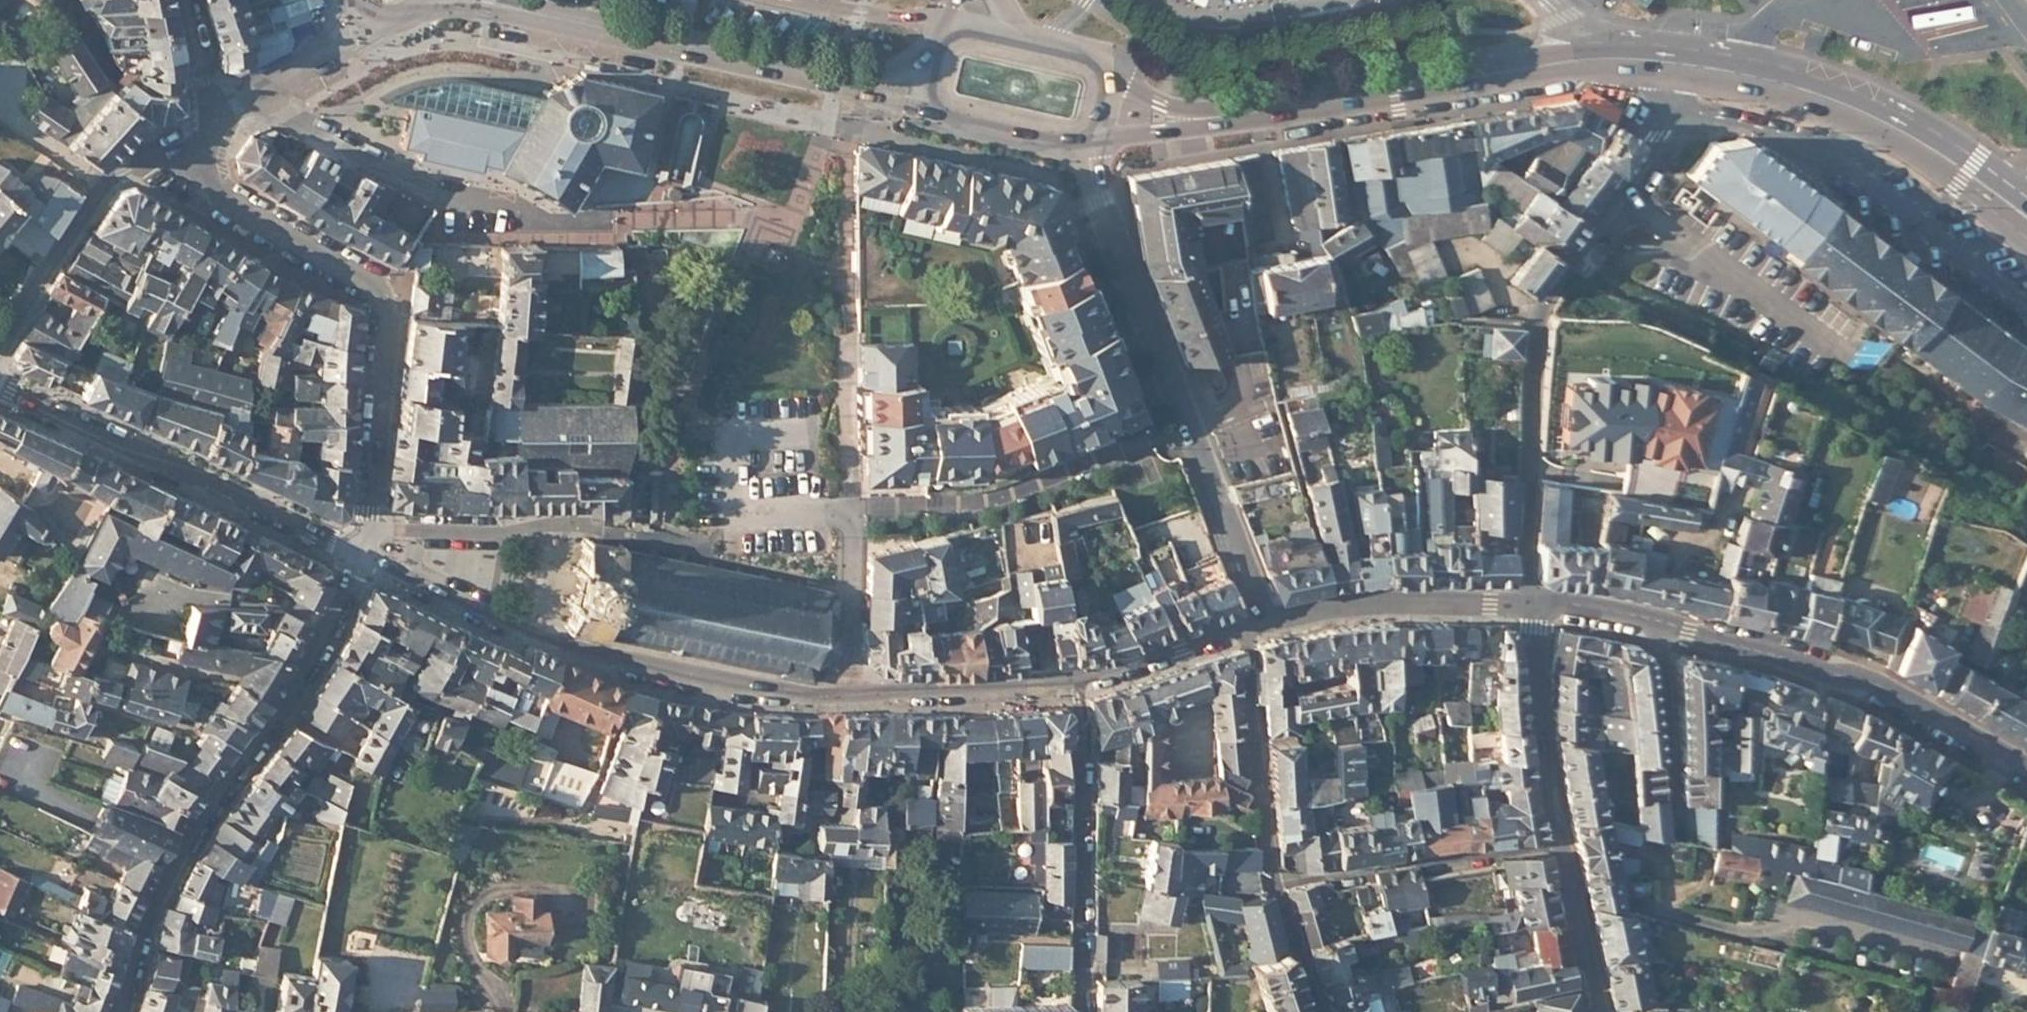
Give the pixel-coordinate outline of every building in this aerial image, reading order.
[(90,11),(171,8),(169,0),(84,0),(90,11)] [(212,25),(279,2),(278,0),(212,0),(205,2),(206,3),(209,15),(212,25)] [(1649,13),(1658,0),(1631,0),(1649,13)] [(216,35),(219,45),(271,30),(269,20),(283,15),(279,2),(212,25),(216,35)] [(174,20),(171,8),(90,11),(97,23),(103,32),(176,31),(174,20)] [(271,30),(219,45),(219,57),(220,65),(238,73),(287,46),(290,37),(286,26),(271,30)] [(179,43),(176,31),(103,32),(110,46),(112,53),(112,54),(181,55),(181,51),(179,43)] [(115,92),(80,39),(79,40),(53,57),(79,95),(69,100),(77,105),(125,139),(126,137),(126,138),(136,128),(145,119),(115,92)] [(138,68),(181,75),(181,66),(181,55),(112,54),(115,62),(118,67),(121,65),(138,68)] [(140,81),(181,92),(181,84),(181,75),(138,68),(140,81)] [(638,168),(655,90),(585,74),(577,72),(561,80),(542,90),(543,90),(541,93),(527,117),(526,116),(522,125),(498,168),(498,169),(566,209),(596,158),(638,168)] [(378,97),(406,104),(407,100),(522,125),(526,116),(527,117),(541,93),(503,85),(470,79),(448,77),(434,78),(423,79),(412,81),(403,84),(391,90),(380,95),(378,97)] [(127,78),(115,92),(145,119),(145,118),(159,121),(180,110),(180,104),(181,92),(140,81),(127,78)] [(98,167),(117,147),(71,113),(44,94),(25,118),(98,167)] [(684,187),(696,190),(709,128),(710,126),(710,123),(709,120),(709,117),(707,114),(706,112),(704,109),(701,108),(703,102),(690,99),(688,106),(686,106),(682,107),(679,109),(677,111),(675,114),(674,117),(673,119),(659,182),(672,185),(685,122),(686,120),(687,119),(689,118),(692,118),(694,118),(696,119),(697,121),(697,123),(697,125),(684,187)] [(481,164),(498,168),(522,125),(407,100),(406,104),(397,144),(416,149),(414,156),(479,171),(481,164)] [(1537,187),(1547,193),(1564,168),(1581,144),(1594,154),(1615,124),(1573,101),(1531,108),(1534,135),(1534,136),(1536,137),(1532,144),(1536,148),(1518,173),(1537,187)] [(125,139),(77,105),(71,113),(117,147),(125,139)] [(1534,135),(1531,108),(1516,110),(1524,138),(1534,135)] [(1524,138),(1516,110),(1494,114),(1470,118),(1477,170),(1481,156),(1490,155),(1491,154),(1486,151),(1524,138)] [(1477,170),(1470,118),(1429,125),(1390,132),(1396,168),(1351,177),(1357,211),(1363,211),(1365,219),(1367,218),(1380,240),(1385,249),(1400,242),(1403,250),(1429,240),(1428,237),(1434,237),(1428,210),(1482,199),(1480,187),(1490,155),(1481,156),(1477,170)] [(1564,168),(1577,177),(1586,165),(1610,182),(1625,161),(1636,145),(1634,134),(1615,124),(1594,154),(1581,144),(1564,168)] [(270,142),(278,130),(274,128),(270,126),(251,133),(270,142)] [(1396,168),(1390,132),(1342,140),(1351,177),(1396,168)] [(269,143),(270,142),(251,133),(234,156),(239,174),(245,177),(247,174),(269,143)] [(1741,138),(1711,142),(1686,174),(1691,178),(1684,186),(1690,191),(1697,182),(1789,251),(1826,200),(1775,162),(1741,138)] [(1345,220),(1332,142),(1316,145),(1304,147),(1319,231),(1327,231),(1325,223),(1345,220)] [(298,168),(269,143),(247,174),(278,197),(298,168)] [(867,145),(856,143),(857,153),(867,145)] [(857,153),(860,331),(861,366),(862,383),(861,386),(862,419),(863,450),(864,481),(874,481),(890,481),(902,481),(902,476),(910,476),(918,476),(942,475),(942,480),(980,480),(980,473),(1024,457),(1027,463),(1063,449),(1061,445),(1110,426),(1112,431),(1120,427),(1133,422),(1142,419),(1098,304),(1094,305),(1088,290),(1092,289),(1091,286),(1086,288),(1074,258),(1063,263),(1059,252),(1055,242),(1066,238),(1065,236),(1062,229),(1060,223),(1066,220),(1053,187),(1032,182),(1028,182),(990,173),(983,172),(943,163),(913,156),(884,149),(867,145),(857,153)] [(1313,259),(1328,256),(1321,244),(1319,231),(1304,147),(1288,149),(1277,151),(1289,223),(1299,229),(1301,239),(1309,238),(1313,259)] [(340,162),(313,148),(298,168),(278,197),(296,206),(297,206),(302,208),(322,183),(340,162)] [(1508,205),(1519,212),(1537,187),(1518,173),(1491,154),(1490,155),(1480,187),(1508,205)] [(1259,185),(1254,155),(1243,157),(1230,159),(1232,179),(1231,179),(1234,208),(1239,244),(1269,240),(1260,185),(1259,185)] [(1141,255),(1143,260),(1191,251),(1185,216),(1234,208),(1231,179),(1232,179),(1230,159),(1175,168),(1128,176),(1138,238),(1141,255)] [(322,183),(343,198),(359,171),(350,166),(340,162),(322,183)] [(53,235),(59,225),(65,217),(81,191),(56,175),(55,175),(43,173),(41,169),(34,172),(25,182),(4,165),(0,164),(0,192),(53,235)] [(1559,202),(1583,220),(1598,198),(1610,182),(1586,165),(1577,177),(1559,202)] [(1547,193),(1559,202),(1577,177),(1564,168),(1547,193)] [(368,175),(359,171),(343,198),(363,209),(378,181),(368,175)] [(1032,180),(990,171),(990,173),(1028,182),(1032,182),(1032,180)] [(388,262),(402,267),(415,243),(417,240),(419,237),(379,217),(394,189),(378,181),(363,209),(345,240),(388,262)] [(322,183),(302,208),(300,210),(323,228),(343,198),(322,183)] [(97,224),(92,231),(130,252),(153,198),(133,187),(120,189),(102,217),(100,219),(97,224)] [(1519,212),(1568,244),(1575,233),(1584,220),(1583,220),(1559,202),(1547,193),(1537,187),(1519,212)] [(670,194),(670,197),(672,199),(674,201),(676,201),(679,201),(681,200),(683,198),(683,195),(683,192),(682,190),(680,189),(677,188),(675,188),(672,190),(671,192),(670,194)] [(53,235),(0,192),(0,229),(4,225),(41,253),(46,246),(53,235)] [(130,252),(145,259),(148,253),(156,236),(169,243),(182,216),(153,198),(130,252)] [(323,228),(345,240),(363,209),(343,198),(323,228)] [(1478,229),(1482,235),(1487,227),(1482,199),(1428,210),(1434,237),(1478,229)] [(1826,200),(1789,251),(1790,252),(1827,201),(1826,200)] [(1900,343),(1942,286),(1827,201),(1790,252),(1786,258),(1900,343)] [(1536,242),(1559,258),(1562,253),(1568,244),(1519,212),(1510,225),(1520,232),(1536,243),(1536,242)] [(1504,255),(1520,232),(1510,225),(1498,218),(1495,215),(1487,227),(1482,235),(1480,238),(1504,255)] [(196,224),(182,216),(169,243),(156,236),(148,253),(161,259),(165,253),(177,258),(196,224)] [(1359,222),(1373,245),(1380,240),(1367,218),(1365,219),(1359,222)] [(1065,236),(1071,234),(1066,220),(1060,223),(1062,229),(1065,236)] [(1328,256),(1336,269),(1337,274),(1362,261),(1359,253),(1373,245),(1359,222),(1321,244),(1328,256)] [(184,261),(202,227),(196,224),(177,258),(184,261)] [(187,298),(218,238),(206,230),(202,227),(184,261),(173,283),(165,280),(151,309),(148,315),(161,321),(157,329),(166,334),(168,335),(171,330),(175,321),(187,298)] [(88,238),(78,254),(103,268),(108,266),(135,282),(141,268),(145,259),(130,252),(92,231),(88,238)] [(216,286),(236,250),(218,238),(187,298),(205,308),(216,286)] [(1063,263),(1074,258),(1066,238),(1055,242),(1059,252),(1063,263)] [(1420,290),(1445,279),(1429,240),(1403,250),(1409,263),(1420,290)] [(1395,269),(1409,263),(1403,250),(1400,242),(1385,249),(1395,269)] [(1544,279),(1559,258),(1536,242),(1536,243),(1510,281),(1533,296),(1544,279)] [(409,316),(410,316),(471,322),(485,324),(498,325),(523,328),(533,329),(536,274),(617,270),(618,246),(584,249),(537,247),(537,244),(488,245),(450,244),(437,244),(415,243),(402,267),(413,269),(411,286),(409,316)] [(626,250),(628,268),(670,264),(669,250),(654,252),(654,254),(650,255),(649,248),(626,250)] [(224,348),(233,321),(260,262),(237,249),(236,250),(216,286),(233,295),(211,341),(224,348)] [(1147,269),(1149,276),(1194,268),(1193,260),(1191,251),(1143,260),(1147,269)] [(1252,258),(1253,268),(1295,262),(1294,252),(1252,258)] [(145,259),(141,268),(153,274),(161,259),(148,253),(145,259)] [(73,261),(64,274),(105,297),(122,308),(135,282),(108,266),(103,268),(78,254),(73,261)] [(1249,315),(1340,296),(1341,296),(1337,274),(1336,269),(1328,256),(1313,259),(1295,262),(1253,268),(1242,270),(1249,315)] [(249,327),(275,274),(276,272),(275,271),(261,261),(260,262),(233,321),(249,327)] [(1395,269),(1409,295),(1420,290),(1409,263),(1395,269)] [(1194,268),(1149,276),(1184,367),(1185,366),(1188,365),(1191,365),(1208,362),(1211,361),(1229,358),(1228,356),(1212,313),(1222,308),(1213,264),(1194,268)] [(1465,312),(1467,316),(1493,304),(1477,267),(1451,278),(1454,286),(1465,312)] [(135,282),(122,308),(134,312),(139,303),(151,309),(165,280),(153,274),(141,268),(135,282)] [(49,291),(53,294),(77,308),(65,326),(83,337),(105,297),(64,274),(61,272),(56,280),(49,291)] [(295,285),(275,274),(249,327),(233,321),(224,348),(247,363),(240,381),(247,383),(247,384),(252,385),(257,370),(266,343),(295,285)] [(296,282),(295,285),(266,343),(285,352),(291,354),(299,333),(301,325),(313,293),(296,282)] [(1451,315),(1465,312),(1454,286),(1445,290),(1451,315)] [(2014,339),(1942,286),(1900,343),(1974,397),(2026,426),(2026,346),(2014,339)] [(1098,304),(1092,289),(1088,290),(1094,305),(1098,304)] [(333,299),(313,293),(301,325),(310,328),(308,336),(328,341),(333,299)] [(67,363),(92,373),(93,371),(102,351),(122,308),(105,297),(83,337),(65,326),(42,311),(38,317),(21,340),(59,360),(67,363)] [(362,309),(333,299),(328,341),(357,349),(362,309)] [(1421,325),(1426,324),(1426,308),(1419,311),(1417,307),(1401,313),(1397,300),(1371,312),(1346,318),(1350,332),(1353,331),(1421,325)] [(1588,313),(1571,311),(1554,308),(1547,326),(1547,335),(1576,344),(1705,385),(1701,405),(1690,452),(1669,446),(1664,446),(1659,467),(1632,460),(1617,470),(1607,512),(1612,513),(1631,516),(1635,497),(1709,511),(1713,491),(1714,485),(1722,449),(1725,432),(1739,369),(1700,349),(1703,343),(1656,322),(1626,315),(1588,313)] [(161,321),(148,315),(145,323),(157,329),(161,321)] [(471,322),(410,316),(407,335),(456,341),(457,333),(470,334),(471,322)] [(184,333),(175,321),(171,330),(179,332),(184,333)] [(485,324),(471,322),(470,334),(483,335),(485,324)] [(498,325),(485,324),(483,335),(496,336),(498,325)] [(310,328),(301,325),(299,333),(308,336),(310,328)] [(517,403),(517,401),(514,401),(523,328),(498,325),(496,336),(489,402),(517,403)] [(1522,357),(1523,327),(1491,325),(1490,355),(1522,357)] [(168,335),(166,334),(166,337),(177,340),(179,332),(171,330),(168,335)] [(317,373),(355,374),(357,349),(328,341),(308,336),(299,333),(291,354),(318,362),(317,373)] [(615,401),(630,401),(638,335),(624,334),(615,401)] [(456,341),(407,335),(403,360),(464,370),(466,358),(454,356),(456,341)] [(35,375),(48,381),(59,360),(21,340),(20,340),(11,353),(14,366),(35,375)] [(156,386),(155,393),(218,409),(202,453),(223,464),(235,470),(245,453),(247,420),(244,420),(246,408),(247,384),(247,383),(240,381),(214,373),(185,364),(189,348),(165,341),(156,386)] [(285,352),(266,343),(257,370),(252,385),(292,389),(292,373),(280,369),(285,352)] [(1705,385),(1576,344),(1576,355),(1575,364),(1680,398),(1701,405),(1705,385)] [(247,363),(224,348),(214,373),(240,381),(247,363)] [(93,371),(119,380),(123,368),(106,361),(109,354),(102,351),(93,371)] [(1576,355),(1546,352),(1536,576),(1542,584),(1556,585),(1565,585),(1577,564),(1579,543),(1563,543),(1566,488),(1580,489),(1580,483),(1569,482),(1575,364),(1576,355)] [(403,360),(401,379),(441,385),(461,388),(464,370),(403,360)] [(1211,361),(1208,362),(1210,366),(1195,373),(1191,365),(1188,365),(1193,377),(1214,367),(1211,361)] [(1208,362),(1191,365),(1195,373),(1210,366),(1208,362)] [(1468,366),(1461,366),(1462,376),(1469,376),(1468,366)] [(119,380),(125,382),(127,377),(129,370),(123,368),(119,380)] [(1742,436),(1757,378),(1739,369),(1725,432),(1742,436)] [(144,426),(155,393),(125,382),(119,380),(93,371),(92,373),(80,396),(109,410),(144,426)] [(292,373),(292,389),(292,394),(314,394),(314,386),(314,373),(292,373)] [(323,400),(354,400),(355,374),(317,373),(314,373),(314,386),(323,386),(323,400)] [(125,382),(155,393),(156,386),(127,377),(125,382)] [(1363,384),(1361,378),(1345,381),(1344,377),(1285,387),(1287,397),(1298,395),(1311,393),(1363,384)] [(400,387),(400,394),(439,400),(440,394),(441,385),(401,379),(400,387)] [(218,409),(155,393),(144,426),(175,441),(202,453),(218,409)] [(1301,410),(1282,412),(1288,431),(1322,425),(1311,393),(1298,395),(1301,410)] [(398,420),(397,425),(452,433),(453,403),(439,400),(400,394),(398,420)] [(1690,452),(1701,405),(1680,398),(1669,446),(1690,452)] [(297,422),(353,420),(354,400),(323,400),(323,406),(292,405),(292,408),(292,421),(297,422)] [(625,471),(629,445),(631,437),(630,416),(630,401),(615,401),(517,401),(517,403),(517,414),(517,438),(516,454),(516,464),(570,464),(570,474),(625,471)] [(492,433),(491,437),(503,437),(503,438),(517,438),(517,414),(517,403),(489,402),(488,409),(488,412),(485,432),(492,433)] [(1501,420),(1519,420),(1520,403),(1503,402),(1501,420)] [(273,421),(274,421),(275,408),(246,408),(244,420),(247,420),(273,421)] [(274,421),(292,421),(292,408),(275,408),(274,421)] [(17,420),(8,416),(0,412),(0,443),(10,448),(17,420)] [(1374,464),(1375,467),(1387,466),(1382,420),(1377,420),(1376,415),(1367,417),(1374,464)] [(105,510),(107,505),(84,491),(81,489),(57,475),(72,446),(46,434),(17,420),(10,448),(25,457),(22,463),(28,466),(31,460),(38,465),(23,501),(29,506),(53,533),(76,559),(105,510)] [(247,420),(245,453),(265,453),(273,421),(247,420)] [(354,420),(353,420),(297,422),(296,431),(317,432),(316,439),(353,441),(354,420)] [(296,431),(297,422),(292,421),(274,421),(273,421),(265,453),(282,454),(293,454),(296,431)] [(1135,427),(1133,422),(1120,427),(1122,432),(1135,427)] [(425,455),(480,459),(489,454),(491,437),(492,433),(485,432),(485,437),(452,433),(397,425),(395,425),(394,431),(391,453),(425,455)] [(1326,437),(1322,425),(1288,431),(1293,448),(1327,443),(1326,437)] [(1061,445),(1063,449),(1112,431),(1110,426),(1061,445)] [(1423,465),(1450,465),(1467,465),(1465,429),(1432,430),(1433,450),(1419,450),(1419,464),(1419,465),(1423,466),(1423,465)] [(1742,436),(1725,432),(1722,449),(1738,453),(1742,436)] [(351,463),(353,441),(316,439),(314,458),(317,459),(351,463)] [(1632,460),(1659,467),(1664,446),(1636,440),(1632,460)] [(81,489),(83,483),(93,456),(85,452),(72,446),(57,475),(81,489)] [(1738,453),(1722,449),(1714,485),(1723,487),(1729,488),(1732,479),(1738,453)] [(245,453),(235,470),(253,478),(270,486),(282,454),(265,453),(245,453)] [(422,479),(425,455),(391,453),(388,476),(422,479)] [(1744,482),(1751,457),(1738,453),(1732,479),(1744,482)] [(1898,458),(1881,453),(1868,495),(1879,499),(1886,494),(1898,458)] [(306,467),(293,454),(282,454),(270,486),(287,494),(299,500),(304,488),(306,467)] [(489,454),(480,459),(480,507),(499,505),(499,507),(504,507),(504,454),(489,454)] [(504,454),(504,507),(515,507),(516,464),(516,454),(504,454)] [(480,507),(480,459),(425,455),(422,479),(418,505),(445,506),(480,508),(480,507)] [(84,491),(107,505),(109,506),(121,468),(105,461),(93,456),(83,483),(86,484),(84,491)] [(1802,471),(1802,470),(1751,457),(1744,482),(1759,486),(1754,508),(1746,505),(1744,515),(1782,524),(1785,525),(1786,521),(1802,471)] [(351,472),(351,463),(317,459),(316,467),(351,472)] [(1323,479),(1335,476),(1332,465),(1332,463),(1320,466),(1323,479)] [(516,464),(515,507),(529,507),(558,506),(571,506),(570,474),(570,464),(516,464)] [(1352,492),(1377,488),(1375,467),(1374,464),(1349,467),(1352,492)] [(1423,551),(1424,583),(1437,583),(1451,584),(1450,465),(1423,465),(1423,466),(1427,536),(1422,537),(1423,551)] [(1458,584),(1469,583),(1469,528),(1469,473),(1469,465),(1467,465),(1450,465),(1451,584),(1458,584)] [(316,467),(306,467),(304,488),(349,494),(351,472),(316,467)] [(121,468),(109,506),(132,517),(142,479),(132,474),(121,468)] [(625,508),(624,523),(637,523),(638,509),(650,483),(652,484),(652,524),(664,525),(665,472),(641,470),(625,508)] [(570,474),(571,506),(613,503),(619,496),(625,471),(570,474)] [(1827,479),(1802,471),(1786,521),(1813,527),(1827,479)] [(1469,473),(1469,528),(1489,529),(1514,530),(1515,509),(1516,475),(1485,474),(1469,473)] [(388,503),(418,505),(422,479),(388,476),(386,502),(388,503)] [(1319,540),(1323,539),(1348,534),(1335,476),(1323,479),(1303,484),(1319,540)] [(132,517),(130,522),(157,534),(169,491),(157,485),(142,479),(132,517)] [(53,533),(29,506),(23,501),(0,485),(0,554),(16,528),(40,543),(48,541),(53,533)] [(349,494),(304,488),(299,500),(316,508),(332,516),(339,509),(349,494)] [(1369,583),(1387,582),(1378,496),(1377,488),(1352,492),(1358,530),(1365,529),(1367,559),(1369,583)] [(157,534),(181,546),(193,502),(186,499),(169,491),(157,534)] [(1090,520),(1120,513),(1111,493),(1082,499),(1073,501),(1050,512),(1048,512),(1053,538),(1066,535),(1073,533),(1071,524),(1090,520)] [(1387,582),(1400,583),(1420,583),(1418,552),(1418,547),(1404,548),(1401,529),(1397,494),(1378,496),(1387,582)] [(1635,497),(1631,516),(1641,518),(1701,529),(1709,511),(1635,497)] [(181,546),(202,555),(215,512),(204,507),(193,502),(181,546)] [(109,506),(107,505),(105,510),(130,522),(132,517),(109,506)] [(87,568),(104,577),(111,564),(120,546),(123,541),(196,573),(224,584),(246,587),(250,578),(228,567),(202,555),(181,546),(157,534),(130,522),(105,510),(76,559),(78,561),(85,571),(87,568)] [(228,567),(238,533),(240,524),(226,518),(215,512),(202,555),(228,567)] [(1611,519),(1612,513),(1607,512),(1600,545),(1591,587),(1603,590),(1626,595),(1637,546),(1638,535),(1631,533),(1629,544),(1618,541),(1622,521),(1611,519)] [(1091,529),(1124,521),(1124,520),(1123,520),(1120,513),(1090,520),(1091,529)] [(1782,524),(1744,515),(1737,544),(1751,548),(1775,554),(1779,534),(1782,524)] [(1999,532),(1935,515),(1920,564),(1976,580),(1962,619),(1983,621),(2003,628),(2026,559),(2026,539),(1999,532)] [(238,533),(264,547),(269,537),(240,524),(238,533)] [(1311,538),(1308,527),(1291,530),(1292,534),(1288,535),(1302,594),(1317,590),(1328,588),(1321,559),(1320,557),(1318,553),(1315,548),(1313,544),(1311,538)] [(1416,527),(1401,529),(1404,548),(1418,547),(1416,527)] [(1469,528),(1469,583),(1483,583),(1511,583),(1513,552),(1488,551),(1489,529),(1469,528)] [(1488,551),(1513,552),(1514,530),(1489,529),(1488,551)] [(1073,533),(1066,535),(1068,545),(1082,540),(1079,531),(1073,533)] [(258,562),(264,547),(238,533),(228,567),(250,578),(251,576),(258,562)] [(1302,594),(1288,535),(1265,540),(1264,534),(1251,536),(1276,600),(1291,596),(1302,594)] [(1344,586),(1358,585),(1353,562),(1348,535),(1348,534),(1323,539),(1327,557),(1334,587),(1344,586)] [(1779,534),(1775,554),(1787,556),(1792,536),(1779,534)] [(1058,562),(1061,586),(1077,583),(1068,545),(1066,535),(1053,538),(1053,539),(1056,553),(1058,562)] [(929,676),(948,677),(944,631),(932,633),(930,617),(941,616),(938,594),(953,592),(940,536),(910,542),(924,593),(916,595),(917,617),(917,626),(920,652),(926,651),(929,676)] [(269,537),(264,547),(329,580),(330,573),(325,563),(290,547),(269,537)] [(684,562),(684,557),(681,556),(680,561),(655,556),(656,551),(652,551),(651,555),(621,549),(622,545),(618,545),(618,548),(590,543),(588,539),(586,539),(581,541),(580,545),(583,546),(582,550),(580,551),(581,552),(580,558),(578,560),(580,561),(575,564),(572,564),(571,569),(574,571),(576,574),(580,576),(579,583),(577,583),(576,585),(578,587),(577,594),(572,594),(567,595),(565,595),(564,602),(567,603),(570,607),(568,608),(570,609),(569,618),(566,618),(568,620),(567,624),(565,624),(564,626),(565,626),(567,628),(566,630),(569,630),(569,629),(600,635),(599,638),(602,638),(602,636),(778,672),(778,675),(812,682),(814,674),(817,657),(830,650),(831,652),(834,650),(832,648),(837,628),(840,628),(840,625),(837,624),(838,601),(837,600),(829,598),(830,591),(801,585),(802,580),(798,579),(796,584),(781,581),(783,576),(778,575),(778,580),(764,578),(765,573),(760,572),(760,576),(740,572),(741,568),(737,567),(736,572),(715,568),(715,563),(711,563),(711,567),(684,562)] [(123,541),(120,546),(194,578),(196,573),(123,541)] [(1675,573),(1668,604),(1688,609),(1719,615),(1728,572),(1729,573),(1732,563),(1737,544),(1727,541),(1722,562),(1717,584),(1675,573)] [(910,542),(868,552),(866,592),(871,593),(870,599),(870,607),(870,616),(869,623),(900,619),(917,617),(916,595),(924,593),(910,542)] [(1591,587),(1600,545),(1579,543),(1577,564),(1565,585),(1566,586),(1591,587)] [(1751,548),(1737,544),(1732,563),(1747,566),(1751,548)] [(1663,551),(1637,546),(1626,595),(1625,596),(1636,598),(1653,602),(1653,601),(1659,570),(1663,551)] [(329,580),(264,547),(258,562),(274,572),(295,582),(289,593),(318,606),(329,581),(329,580)] [(1094,554),(1099,567),(1106,565),(1100,552),(1094,554)] [(1366,584),(1369,583),(1367,559),(1353,562),(1358,585),(1366,584)] [(85,571),(78,561),(45,611),(51,615),(54,611),(63,613),(73,617),(80,609),(91,578),(85,571)] [(274,572),(258,562),(251,576),(265,582),(267,578),(271,579),(274,572)] [(1043,578),(1048,617),(1050,617),(1066,614),(1061,586),(1058,562),(1041,565),(1043,578)] [(1020,603),(1033,602),(1030,580),(1029,568),(1016,570),(1020,603)] [(1091,579),(1097,577),(1095,570),(1083,575),(1085,578),(1090,576),(1091,579)] [(1659,570),(1653,601),(1660,603),(1668,604),(1675,573),(1659,570)] [(1728,572),(1719,615),(1719,616),(1733,619),(1748,622),(1752,601),(1757,578),(1729,573),(1728,572)] [(1810,637),(1821,641),(1825,628),(1836,594),(1841,579),(1810,573),(1807,587),(1802,611),(1797,632),(1810,637)] [(975,629),(976,629),(1001,606),(1013,604),(1008,574),(1001,577),(1003,589),(974,600),(975,629)] [(1239,609),(1225,576),(1189,591),(1200,621),(1215,617),(1239,609)] [(1033,602),(1035,618),(1048,617),(1043,578),(1030,580),(1033,602)] [(1148,592),(1143,579),(1137,582),(1142,595),(1148,592)] [(1763,603),(1802,611),(1807,587),(1769,579),(1763,603)] [(1162,587),(1180,628),(1192,624),(1200,621),(1189,591),(1187,592),(1186,590),(1176,594),(1170,581),(1161,585),(1161,587),(1162,587)] [(1084,663),(1099,661),(1090,628),(1077,583),(1061,586),(1066,614),(1073,665),(1084,663)] [(1944,601),(1914,584),(1904,617),(1903,619),(1927,632),(1944,601)] [(367,589),(356,619),(383,632),(385,628),(371,621),(387,590),(373,585),(367,589)] [(1151,599),(1167,633),(1173,631),(1180,628),(1162,587),(1149,592),(1151,599)] [(401,594),(387,590),(371,621),(385,628),(399,598),(400,598),(401,598),(402,596),(400,596),(401,594)] [(1142,595),(1145,601),(1151,599),(1149,592),(1148,592),(1142,595)] [(45,611),(7,594),(0,609),(0,611),(14,617),(35,626),(45,611)] [(1825,628),(1864,642),(1877,608),(1874,607),(1855,600),(1836,594),(1825,628)] [(1855,600),(1874,607),(1873,604),(1872,602),(1870,600),(1866,599),(1862,597),(1857,598),(1855,600)] [(385,628),(383,632),(362,677),(392,692),(405,666),(407,667),(419,636),(429,612),(401,598),(400,598),(399,598),(385,628)] [(1131,645),(1132,645),(1151,639),(1167,633),(1151,599),(1145,601),(1117,612),(1120,619),(1131,645)] [(1753,623),(1758,624),(1763,603),(1752,601),(1748,622),(1753,623)] [(1018,622),(1034,620),(1034,618),(1035,618),(1033,602),(1020,603),(1013,604),(1001,606),(976,629),(979,677),(990,676),(1000,675),(1000,674),(995,624),(1018,622)] [(1794,632),(1797,632),(1802,611),(1763,603),(1758,624),(1777,628),(1794,632)] [(204,605),(195,605),(193,604),(185,634),(211,639),(216,618),(219,606),(204,605)] [(228,607),(219,606),(216,618),(226,621),(228,607)] [(262,626),(263,609),(229,607),(229,622),(262,626)] [(1903,619),(1904,617),(1877,608),(1864,642),(1892,653),(1903,619)] [(103,616),(80,609),(73,617),(63,613),(54,611),(51,615),(47,620),(46,628),(46,630),(51,636),(60,640),(50,662),(49,664),(67,669),(77,671),(103,616)] [(300,641),(307,628),(283,609),(275,626),(300,641)] [(437,615),(429,612),(419,636),(427,641),(437,615)] [(1050,617),(1057,667),(1065,666),(1073,665),(1066,614),(1050,617)] [(455,624),(437,615),(427,641),(428,641),(407,688),(428,697),(438,669),(456,624),(455,624)] [(14,617),(0,647),(0,669),(14,675),(15,673),(23,654),(35,626),(14,617)] [(383,632),(356,619),(352,626),(344,643),(334,663),(362,677),(383,632)] [(864,624),(862,623),(864,647),(865,659),(868,665),(874,669),(882,674),(892,674),(891,647),(896,646),(896,629),(901,628),(900,619),(869,623),(864,624)] [(1134,651),(1132,645),(1131,645),(1120,619),(1115,621),(1128,653),(1134,651)] [(1915,682),(1928,689),(1949,651),(1948,643),(1927,632),(1903,619),(1892,653),(1888,667),(1915,682)] [(1115,656),(1128,653),(1115,621),(1090,628),(1099,661),(1115,656)] [(1379,622),(1368,623),(1372,664),(1379,706),(1390,705),(1390,704),(1396,703),(1393,677),(1392,678),(1389,621),(1379,622)] [(1411,662),(1410,623),(1399,622),(1389,621),(1392,678),(1393,677),(1418,677),(1418,662),(1411,662)] [(1988,671),(2003,628),(1983,621),(1968,660),(1988,671)] [(1024,671),(1018,622),(995,624),(1000,674),(1016,672),(1024,671)] [(1434,657),(1433,622),(1410,623),(1411,662),(1418,662),(1418,657),(1434,657)] [(1496,658),(1495,624),(1482,623),(1461,623),(1441,622),(1440,653),(1469,654),(1469,660),(1496,661),(1496,658)] [(1368,623),(1362,624),(1366,664),(1372,706),(1379,706),(1372,664),(1368,623)] [(471,631),(456,624),(438,669),(452,674),(465,650),(471,631)] [(1298,634),(1287,636),(1289,665),(1289,673),(1290,675),(1305,672),(1345,666),(1348,683),(1351,707),(1372,706),(1366,664),(1362,624),(1345,625),(1328,627),(1322,628),(1298,634)] [(1503,624),(1495,624),(1496,658),(1516,654),(1515,644),(1514,631),(1506,624),(1503,624)] [(175,658),(211,665),(216,640),(211,639),(185,634),(131,625),(180,640),(175,658)] [(294,651),(300,641),(275,626),(265,644),(294,651)] [(891,647),(892,674),(904,673),(910,673),(908,652),(920,652),(917,626),(901,628),(903,644),(896,646),(891,647)] [(968,676),(979,677),(976,629),(975,629),(952,630),(956,676),(968,676)] [(1620,680),(1614,641),(1579,634),(1558,629),(1557,631),(1556,632),(1553,650),(1550,670),(1550,671),(1578,675),(1596,677),(1620,680)] [(953,676),(956,676),(952,630),(944,631),(948,677),(953,676)] [(487,678),(499,644),(477,633),(470,655),(476,658),(470,672),(487,678)] [(1271,638),(1271,639),(1272,667),(1273,675),(1270,676),(1274,700),(1292,698),(1291,692),(1290,675),(1289,673),(1282,675),(1282,665),(1289,665),(1287,636),(1287,634),(1279,636),(1271,638)] [(1272,667),(1271,639),(1263,641),(1256,643),(1259,669),(1272,667)] [(243,671),(272,692),(291,659),(291,657),(292,656),(262,650),(259,649),(216,640),(211,665),(243,671)] [(1643,652),(1636,645),(1627,643),(1614,641),(1620,680),(1650,684),(1643,652)] [(262,650),(292,656),(294,651),(265,644),(262,650)] [(517,678),(525,656),(499,644),(487,678),(483,685),(472,712),(500,726),(504,717),(502,716),(511,694),(497,689),(504,672),(517,678)] [(517,678),(511,694),(502,716),(504,717),(531,727),(559,655),(530,644),(525,656),(517,678)] [(1230,651),(1221,654),(1233,682),(1239,680),(1246,680),(1241,647),(1230,651)] [(916,677),(929,676),(926,651),(920,652),(908,652),(910,673),(916,677)] [(1469,654),(1440,653),(1441,657),(1441,667),(1461,667),(1469,668),(1469,660),(1469,654)] [(35,657),(23,654),(15,673),(23,676),(27,677),(35,657)] [(1212,657),(1197,661),(1204,692),(1233,682),(1221,654),(1212,657)] [(1516,654),(1496,658),(1496,661),(1492,686),(1518,684),(1517,669),(1516,655),(1516,654)] [(1708,699),(1704,658),(1692,656),(1682,654),(1674,661),(1677,687),(1678,701),(1708,699)] [(576,701),(586,671),(580,668),(572,664),(559,657),(559,655),(531,727),(548,734),(563,696),(576,701)] [(1728,689),(1728,662),(1721,661),(1704,658),(1708,699),(1710,723),(1711,722),(1720,722),(1720,712),(1728,712),(1728,704),(1728,689)] [(1492,686),(1496,661),(1469,660),(1469,668),(1467,699),(1494,700),(1492,686)] [(177,701),(184,678),(130,661),(123,684),(127,685),(153,693),(177,701)] [(1188,665),(1181,667),(1190,697),(1191,701),(1206,696),(1204,692),(1197,661),(1188,665)] [(1952,672),(1958,676),(1964,665),(1958,661),(1952,672)] [(1750,737),(1769,673),(1747,667),(1728,662),(1728,689),(1735,691),(1747,695),(1746,712),(1735,710),(1735,704),(1728,704),(1728,712),(1728,737),(1750,737)] [(362,677),(334,663),(325,677),(314,696),(352,718),(364,698),(365,698),(368,694),(385,704),(384,707),(389,710),(385,719),(379,717),(377,717),(369,730),(394,742),(411,705),(401,699),(392,692),(362,677)] [(1950,701),(1971,713),(1990,682),(1991,681),(1986,678),(1964,665),(1958,676),(1952,672),(1939,695),(1950,701)] [(1190,697),(1181,667),(1148,680),(1133,685),(1143,732),(1141,802),(1142,814),(1176,815),(1176,813),(1223,811),(1223,801),(1227,801),(1230,801),(1251,812),(1251,809),(1244,805),(1249,795),(1241,790),(1248,778),(1242,731),(1240,695),(1239,680),(1233,682),(1204,692),(1206,696),(1208,696),(1216,734),(1216,741),(1219,778),(1164,781),(1160,722),(1157,722),(1153,709),(1159,708),(1161,715),(1164,717),(1170,717),(1174,713),(1171,704),(1190,697)] [(1272,667),(1259,669),(1255,668),(1256,685),(1256,701),(1263,700),(1274,700),(1270,676),(1273,675),(1272,667)] [(1461,667),(1441,667),(1441,693),(1456,693),(1456,685),(1461,685),(1461,667)] [(89,674),(77,671),(67,669),(61,689),(84,696),(84,693),(89,674)] [(469,710),(472,712),(483,685),(467,679),(452,674),(438,669),(428,697),(456,706),(469,710)] [(101,675),(90,671),(89,674),(84,693),(111,701),(116,681),(101,675)] [(240,685),(266,702),(272,692),(243,671),(234,684),(240,685)] [(589,706),(599,676),(586,671),(576,701),(589,706)] [(1578,675),(1550,671),(1551,687),(1551,707),(1552,707),(1577,710),(1587,711),(1591,689),(1577,687),(1578,675)] [(483,685),(487,678),(470,672),(467,679),(483,685)] [(1305,672),(1290,675),(1291,692),(1309,689),(1305,672)] [(14,675),(7,689),(15,692),(23,676),(15,673),(14,675)] [(1812,722),(1814,690),(1797,684),(1769,673),(1750,737),(1758,737),(1807,752),(1803,764),(1816,767),(1817,759),(1812,722)] [(614,716),(622,686),(599,676),(589,706),(614,716)] [(1620,681),(1620,680),(1596,677),(1596,685),(1600,685),(1601,713),(1624,715),(1620,681)] [(1654,721),(1650,684),(1620,680),(1620,681),(1624,715),(1625,724),(1654,721)] [(121,683),(116,681),(111,701),(116,703),(121,683)] [(2024,743),(2026,739),(2026,703),(2022,700),(1990,682),(1971,713),(1995,727),(2024,743)] [(121,683),(116,703),(122,705),(127,685),(123,684),(121,683)] [(1353,716),(1351,707),(1348,683),(1328,686),(1332,711),(1344,708),(1345,718),(1353,716)] [(228,703),(240,685),(234,684),(223,701),(228,703)] [(1518,684),(1492,686),(1494,700),(1497,731),(1523,728),(1520,704),(1519,700),(1518,684)] [(122,705),(147,713),(153,693),(127,685),(122,705)] [(211,708),(247,728),(266,702),(240,685),(228,703),(223,701),(216,698),(211,708)] [(1143,732),(1133,685),(1125,688),(1114,692),(1125,737),(1143,732)] [(613,721),(624,724),(625,720),(624,720),(632,689),(622,686),(614,716),(613,721)] [(1291,692),(1292,698),(1293,716),(1299,716),(1332,711),(1328,686),(1309,689),(1291,692)] [(47,725),(51,707),(15,692),(7,689),(0,701),(0,707),(47,725)] [(634,824),(636,815),(640,794),(641,785),(630,783),(652,696),(632,689),(624,720),(625,720),(624,724),(600,793),(631,804),(630,811),(596,806),(593,818),(634,824)] [(1125,737),(1114,692),(1105,695),(1088,702),(1094,721),(1095,726),(1095,728),(1096,732),(1096,744),(1116,739),(1125,737)] [(147,713),(172,720),(177,701),(153,693),(147,713)] [(352,718),(314,696),(306,707),(300,715),(303,716),(303,717),(340,738),(354,720),(353,719),(352,718)] [(641,785),(640,794),(645,795),(646,786),(661,790),(672,733),(677,702),(652,696),(630,783),(641,785)] [(1850,738),(1861,708),(1848,703),(1828,696),(1827,698),(1826,732),(1850,738)] [(51,707),(47,725),(81,735),(86,722),(92,704),(77,698),(76,698),(71,712),(51,707)] [(1274,700),(1263,700),(1265,716),(1267,733),(1295,730),(1294,724),(1293,716),(1292,698),(1274,700)] [(1710,723),(1708,699),(1678,701),(1681,735),(1712,732),(1711,722),(1710,723)] [(677,702),(672,733),(679,735),(680,732),(685,704),(677,702)] [(1465,720),(1467,702),(1441,702),(1443,713),(1445,722),(1465,720)] [(716,739),(720,710),(693,705),(685,704),(680,732),(693,734),(697,735),(697,737),(697,740),(697,742),(699,744),(700,745),(701,745),(703,745),(704,745),(705,744),(707,742),(708,741),(709,737),(716,739)] [(1049,706),(1035,708),(1036,744),(1038,744),(1045,744),(1062,744),(1070,744),(1070,713),(1062,705),(1049,706)] [(193,725),(196,726),(207,709),(200,706),(193,725)] [(453,746),(469,710),(456,706),(451,718),(442,715),(433,742),(452,748),(453,746)] [(205,728),(234,745),(247,728),(211,708),(209,707),(207,709),(196,726),(205,728)] [(1625,724),(1624,715),(1601,713),(1597,712),(1599,726),(1579,726),(1577,710),(1552,707),(1553,722),(1553,741),(1629,748),(1625,724)] [(1026,708),(1010,709),(1012,751),(1039,750),(1038,744),(1036,744),(1035,708),(1026,708)] [(1884,754),(1890,723),(1877,716),(1861,708),(1850,738),(1850,743),(1884,754)] [(728,709),(728,711),(724,741),(727,742),(728,749),(721,748),(718,770),(711,769),(710,782),(709,785),(741,790),(746,751),(747,742),(748,741),(749,712),(741,711),(728,709)] [(985,711),(985,712),(989,740),(993,756),(997,806),(1016,805),(1015,796),(1012,751),(1010,709),(998,710),(985,711)] [(728,711),(720,710),(716,739),(716,740),(723,741),(721,748),(728,749),(727,742),(724,741),(728,711)] [(755,752),(759,712),(749,712),(748,741),(747,742),(746,751),(755,752)] [(783,746),(788,714),(787,714),(759,712),(755,752),(755,763),(781,765),(783,746)] [(838,751),(839,713),(839,712),(827,712),(827,713),(821,713),(821,741),(826,741),(826,751),(838,751)] [(879,766),(884,713),(859,712),(859,714),(857,776),(880,778),(879,766)] [(980,713),(971,714),(972,754),(975,757),(993,756),(989,740),(985,712),(980,713)] [(1729,740),(1728,737),(1728,712),(1720,712),(1720,722),(1721,740),(1729,740)] [(813,720),(813,713),(788,714),(783,746),(802,749),(802,745),(811,745),(812,741),(812,720),(813,720)] [(821,741),(821,713),(813,713),(813,720),(812,720),(812,741),(821,741)] [(857,776),(859,714),(839,713),(838,751),(838,770),(837,777),(841,778),(841,781),(840,802),(856,802),(856,801),(857,776)] [(900,713),(884,713),(879,766),(906,769),(907,746),(909,713),(900,713)] [(935,741),(935,713),(920,713),(909,713),(907,746),(913,747),(912,774),(918,775),(917,799),(904,798),(904,813),(903,818),(930,820),(933,778),(935,741)] [(958,758),(958,714),(952,714),(941,714),(940,742),(938,779),(959,778),(959,773),(958,758)] [(958,714),(958,758),(975,757),(972,754),(971,714),(958,714)] [(1433,735),(1429,715),(1428,716),(1410,718),(1413,739),(1433,735)] [(1630,762),(1660,758),(1654,721),(1625,724),(1629,748),(1630,762)] [(1918,803),(1945,755),(1928,745),(1890,723),(1884,754),(1883,759),(1878,781),(1896,792),(1918,803)] [(324,742),(294,725),(289,731),(279,744),(301,760),(316,770),(318,767),(327,753),(333,745),(324,742)] [(1332,743),(1357,742),(1355,726),(1331,728),(1332,743)] [(165,751),(172,732),(157,727),(151,745),(165,751)] [(237,747),(234,745),(205,728),(195,742),(201,746),(225,763),(226,761),(237,747)] [(1500,759),(1526,757),(1525,744),(1523,728),(1497,731),(1500,759)] [(393,744),(394,742),(369,730),(353,754),(357,756),(354,763),(380,773),(393,744)] [(165,751),(178,756),(187,737),(172,732),(165,751)] [(691,744),(693,734),(680,732),(679,735),(678,741),(691,744)] [(1710,767),(1709,762),(1708,740),(1713,740),(1712,732),(1681,735),(1683,769),(1710,767)] [(1850,752),(1850,743),(1850,738),(1826,732),(1826,747),(1850,752)] [(1469,763),(1482,761),(1479,733),(1467,734),(1469,763)] [(110,736),(103,749),(125,760),(133,745),(110,736)] [(1124,747),(1125,737),(1116,739),(1117,746),(1124,747)] [(1758,766),(1758,737),(1750,737),(1728,737),(1729,740),(1729,761),(1729,766),(1758,766)] [(1270,742),(1267,743),(1270,763),(1272,781),(1298,778),(1296,738),(1270,740),(1270,742)] [(1709,762),(1729,761),(1729,740),(1721,740),(1713,740),(1708,740),(1709,762)] [(162,768),(165,769),(178,756),(165,751),(151,745),(142,741),(133,757),(162,768)] [(580,809),(596,775),(555,761),(558,748),(540,741),(524,790),(580,809)] [(1629,748),(1553,741),(1561,780),(1571,823),(1603,819),(1638,824),(1635,801),(1630,762),(1629,748)] [(1335,796),(1360,793),(1357,742),(1332,743),(1334,777),(1335,796)] [(301,760),(279,744),(275,750),(297,766),(301,760)] [(1064,774),(1062,744),(1045,744),(1046,757),(1039,757),(1043,794),(1044,801),(1053,802),(1052,794),(1066,793),(1064,774)] [(342,759),(346,751),(336,746),(333,745),(327,753),(342,759)] [(220,769),(225,763),(201,746),(196,751),(220,769)] [(800,792),(800,789),(805,750),(802,749),(783,746),(781,765),(778,789),(800,792)] [(1121,800),(1124,747),(1117,746),(1113,746),(1113,749),(1113,760),(1104,760),(1104,753),(1096,752),(1095,776),(1095,798),(1111,799),(1116,799),(1121,800)] [(103,749),(100,754),(121,764),(124,765),(125,760),(103,749)] [(1113,749),(1096,749),(1096,752),(1104,753),(1104,760),(1113,760),(1113,749)] [(297,766),(275,750),(272,754),(261,768),(292,782),(295,776),(302,781),(307,773),(297,766)] [(483,750),(476,769),(518,783),(524,765),(483,750)] [(1039,750),(1012,751),(1015,796),(1043,794),(1039,757),(1039,750)] [(214,777),(220,769),(196,751),(184,763),(214,777)] [(838,770),(838,751),(826,751),(825,769),(838,770)] [(674,762),(675,762),(689,764),(690,757),(675,754),(674,762)] [(672,777),(710,782),(711,769),(712,767),(706,766),(706,759),(690,757),(689,764),(675,762),(672,777)] [(1493,760),(1498,784),(1529,781),(1527,767),(1526,757),(1500,759),(1493,760)] [(1874,805),(1878,781),(1883,759),(1875,757),(1872,779),(1849,774),(1849,778),(1848,800),(1855,802),(1874,805)] [(1630,762),(1635,801),(1665,797),(1660,758),(1630,762)] [(778,789),(781,765),(755,763),(754,787),(778,789)] [(124,765),(121,764),(118,776),(109,774),(108,779),(117,780),(116,784),(151,796),(156,776),(142,771),(141,772),(124,765)] [(1710,767),(1683,769),(1686,803),(1712,802),(1710,767)] [(169,779),(174,772),(165,769),(162,768),(156,775),(159,776),(165,776),(169,779)] [(292,782),(261,768),(261,769),(258,773),(243,793),(256,799),(281,807),(285,810),(300,786),(292,782)] [(837,777),(838,770),(825,769),(823,769),(823,775),(833,781),(841,781),(841,778),(837,777)] [(1419,773),(1419,769),(1393,773),(1394,788),(1395,787),(1407,786),(1410,785),(1410,786),(1422,784),(1419,773)] [(1419,773),(1422,784),(1432,783),(1440,782),(1445,781),(1444,769),(1419,773)] [(322,798),(345,812),(350,785),(330,774),(327,782),(322,798)] [(202,793),(169,779),(165,776),(159,776),(156,775),(156,776),(151,796),(189,810),(190,809),(202,793)] [(306,789),(322,798),(327,782),(314,775),(306,789)] [(882,801),(880,778),(857,776),(856,801),(882,801)] [(1849,778),(1825,776),(1825,796),(1848,800),(1849,778)] [(1328,797),(1335,796),(1334,777),(1298,780),(1300,801),(1304,800),(1318,799),(1328,797)] [(117,780),(108,779),(106,778),(104,786),(115,789),(112,804),(179,828),(188,811),(189,810),(151,796),(116,784),(117,780)] [(960,828),(959,778),(938,779),(935,828),(944,828),(944,834),(958,834),(957,828),(960,828)] [(1298,778),(1272,781),(1273,790),(1275,803),(1300,801),(1298,780),(1298,778)] [(1482,814),(1495,812),(1535,807),(1532,796),(1529,781),(1498,784),(1501,797),(1480,800),(1482,814)] [(1890,830),(1896,792),(1878,781),(1874,805),(1872,816),(1868,838),(1868,842),(1886,845),(1888,830),(1890,830)] [(1442,850),(1463,846),(1458,822),(1458,820),(1449,822),(1440,782),(1432,783),(1441,824),(1436,825),(1442,850)] [(1416,853),(1442,850),(1436,825),(1441,824),(1432,783),(1422,784),(1410,786),(1410,785),(1407,786),(1409,799),(1410,804),(1416,853)] [(1409,799),(1407,786),(1395,787),(1397,801),(1409,799)] [(776,813),(775,827),(796,829),(800,792),(778,789),(777,804),(776,813)] [(796,829),(810,831),(811,811),(833,812),(833,791),(800,789),(800,792),(796,829)] [(1497,821),(1495,812),(1482,814),(1480,800),(1478,789),(1463,791),(1468,820),(1458,822),(1463,846),(1463,848),(1487,846),(1511,844),(1506,820),(1497,821)] [(256,799),(243,793),(242,793),(230,811),(225,819),(250,836),(252,831),(260,837),(264,831),(281,807),(256,799)] [(1016,805),(1017,838),(1028,838),(1043,839),(1044,801),(1043,794),(1015,796),(1016,805)] [(1328,797),(1318,799),(1319,811),(1330,810),(1328,797)] [(1638,824),(1640,834),(1670,839),(1669,825),(1665,797),(1635,801),(1638,824)] [(323,817),(343,822),(345,812),(322,798),(321,800),(320,803),(321,804),(322,805),(325,806),(324,811),(321,810),(320,810),(319,810),(318,812),(316,813),(316,814),(322,816),(323,817)] [(1111,810),(1111,799),(1095,798),(1095,810),(1111,810)] [(1115,810),(1131,811),(1132,802),(1132,800),(1121,800),(1116,799),(1115,810)] [(1329,867),(1338,866),(1333,827),(1332,826),(1322,828),(1319,811),(1318,799),(1304,800),(1309,829),(1309,831),(1314,869),(1329,867)] [(1300,801),(1275,803),(1276,814),(1278,837),(1309,829),(1304,800),(1300,801)] [(112,804),(105,801),(97,817),(165,848),(170,839),(177,830),(178,830),(179,828),(112,804)] [(855,825),(882,826),(882,823),(883,812),(882,801),(856,801),(856,802),(855,825)] [(840,825),(855,825),(856,802),(840,802),(840,825)] [(1716,848),(1712,802),(1686,803),(1687,829),(1699,831),(1700,845),(1716,848)] [(474,805),(463,803),(459,811),(471,814),(474,805)] [(697,820),(704,822),(707,803),(700,803),(697,820)] [(701,837),(773,847),(775,827),(776,813),(766,812),(739,808),(707,803),(704,822),(703,828),(701,837)] [(766,812),(776,813),(777,804),(770,804),(766,807),(766,812)] [(1407,855),(1416,853),(1410,804),(1403,804),(1405,815),(1389,818),(1391,833),(1396,833),(1399,856),(1407,855)] [(1386,858),(1399,856),(1396,833),(1391,833),(1389,818),(1387,806),(1367,810),(1368,821),(1373,860),(1386,858)] [(286,811),(285,810),(281,807),(264,831),(269,833),(277,838),(280,833),(284,819),(286,811)] [(1535,807),(1495,812),(1497,821),(1506,820),(1511,844),(1544,838),(1542,832),(1535,807)] [(1843,833),(1849,812),(1820,808),(1817,829),(1831,832),(1843,833)] [(284,819),(305,822),(304,820),(303,817),(304,815),(304,814),(305,813),(287,809),(286,811),(284,819)] [(883,812),(882,823),(903,824),(903,818),(904,813),(883,812)] [(1843,834),(1868,838),(1872,816),(1849,812),(1843,833),(1843,834)] [(165,848),(97,817),(92,828),(161,858),(165,848)] [(827,849),(883,851),(882,840),(882,837),(882,826),(855,825),(840,825),(830,824),(830,818),(818,817),(815,855),(827,857),(827,849)] [(1356,863),(1373,860),(1368,821),(1339,826),(1338,819),(1331,820),(1332,826),(1333,827),(1338,866),(1356,863)] [(1638,839),(1640,834),(1638,824),(1603,819),(1571,823),(1571,826),(1577,852),(1583,875),(1630,871),(1636,870),(1636,855),(1622,855),(1620,856),(1615,857),(1612,858),(1605,828),(1611,828),(1612,835),(1638,839)] [(882,823),(882,826),(882,837),(898,836),(903,836),(903,824),(882,823)] [(159,863),(161,858),(92,828),(90,831),(92,832),(92,831),(108,839),(159,863)] [(1823,876),(1831,879),(1836,860),(1825,856),(1831,832),(1817,829),(1813,828),(1811,840),(1810,848),(1807,871),(1823,876)] [(1297,872),(1314,869),(1309,831),(1309,829),(1278,837),(1280,850),(1293,848),(1297,872)] [(1687,829),(1688,843),(1700,845),(1699,831),(1687,829)] [(125,866),(117,882),(144,894),(159,863),(108,839),(92,831),(92,832),(85,847),(101,854),(125,866)] [(1783,864),(1793,868),(1807,871),(1810,848),(1753,831),(1729,834),(1732,850),(1760,855),(1760,857),(1773,861),(1783,864)] [(1825,856),(1836,860),(1843,834),(1843,833),(1831,832),(1825,856)] [(269,833),(248,860),(239,878),(255,883),(277,838),(269,833)] [(1070,853),(1070,841),(1043,839),(1028,838),(1029,863),(1034,863),(1034,883),(1044,884),(1045,917),(1070,919),(1070,896),(1070,853)] [(1174,890),(1175,846),(1175,839),(1150,838),(1143,884),(1143,885),(1174,890)] [(198,860),(217,869),(229,876),(239,878),(248,860),(236,858),(212,839),(206,848),(198,860)] [(883,851),(883,864),(900,864),(899,840),(882,840),(883,851)] [(1199,871),(1258,871),(1256,848),(1175,846),(1174,890),(1180,891),(1198,894),(1199,871)] [(770,892),(824,898),(827,857),(815,855),(809,855),(773,851),(770,892)] [(1512,887),(1548,881),(1552,880),(1547,852),(1501,858),(1506,888),(1512,887)] [(1756,877),(1760,857),(1718,852),(1715,872),(1756,877)] [(1779,879),(1783,864),(1773,861),(1760,857),(1756,877),(1756,881),(1765,883),(1766,876),(1779,879)] [(193,867),(212,877),(217,869),(198,860),(193,867)] [(0,865),(0,866),(0,905),(4,897),(18,873),(0,865)] [(200,901),(212,877),(193,867),(192,867),(187,876),(180,890),(178,895),(200,901)] [(1397,870),(1406,905),(1426,903),(1417,868),(1397,870)] [(1988,934),(1991,922),(1831,879),(1823,876),(1807,871),(1793,868),(1785,897),(1963,946),(1969,929),(1988,934)] [(1384,907),(1406,905),(1397,870),(1375,874),(1378,884),(1380,891),(1384,907)] [(1631,876),(1630,871),(1583,875),(1587,891),(1619,894),(1617,878),(1630,876),(1631,876)] [(31,879),(18,873),(4,897),(19,903),(30,881),(31,879)] [(80,904),(82,894),(34,873),(31,879),(30,881),(80,904)] [(1633,895),(1630,876),(1617,878),(1619,894),(1633,895)] [(221,882),(212,877),(200,901),(178,895),(177,897),(173,909),(166,906),(164,908),(160,923),(185,928),(191,915),(210,920),(221,882)] [(1498,916),(1489,921),(1490,932),(1530,925),(1558,921),(1553,902),(1548,881),(1512,887),(1513,889),(1515,888),(1517,896),(1520,912),(1498,916)] [(80,904),(129,927),(144,894),(117,882),(108,903),(104,897),(85,888),(82,894),(80,904)] [(1325,882),(1313,884),(1316,894),(1335,890),(1325,882)] [(1308,947),(1330,942),(1316,894),(1313,884),(1286,889),(1295,918),(1305,948),(1308,947)] [(1174,890),(1143,885),(1138,913),(1174,920),(1180,891),(1174,890)] [(1035,888),(960,886),(960,893),(961,913),(962,933),(971,933),(1035,935),(1035,888)] [(1354,888),(1358,903),(1368,901),(1365,886),(1354,888)] [(1513,889),(1512,887),(1506,888),(1503,888),(1505,899),(1517,896),(1515,888),(1513,889)] [(293,895),(279,891),(269,916),(285,921),(293,895)] [(1619,894),(1587,891),(1590,904),(1622,910),(1619,894)] [(961,913),(960,893),(950,893),(950,913),(961,913)] [(510,895),(510,912),(540,911),(539,894),(510,895)] [(1215,919),(1245,924),(1239,904),(1238,900),(1198,894),(1204,918),(1215,919)] [(1245,924),(1255,961),(1283,952),(1274,920),(1267,896),(1266,896),(1239,904),(1245,924)] [(0,905),(0,909),(13,915),(19,903),(4,897),(0,905)] [(1981,955),(2026,968),(2026,939),(2022,937),(2020,939),(2019,942),(2017,942),(2019,932),(2002,927),(2009,906),(1999,902),(1991,922),(1988,934),(1981,955)] [(71,924),(122,948),(129,927),(80,904),(71,924)] [(1622,910),(1590,904),(1598,943),(1603,962),(1640,955),(1637,944),(1630,911),(1622,910)] [(2025,911),(2009,906),(2002,927),(2019,932),(2020,931),(2023,920),(2025,911)] [(1391,932),(1388,918),(1384,907),(1360,912),(1367,936),(1391,932)] [(515,953),(514,940),(543,939),(542,911),(540,911),(510,912),(485,913),(486,953),(515,953)] [(1429,913),(1409,915),(1413,929),(1424,928),(1433,927),(1432,927),(1429,913)] [(1413,929),(1409,915),(1388,918),(1391,932),(1406,930),(1413,929)] [(1215,919),(1204,918),(1218,976),(1246,975),(1243,965),(1226,966),(1215,919)] [(1559,921),(1558,921),(1530,925),(1536,954),(1564,949),(1562,937),(1559,921)] [(77,939),(73,948),(80,951),(117,967),(122,948),(71,924),(70,923),(65,934),(66,934),(77,939)] [(192,929),(185,928),(160,923),(155,937),(153,944),(158,947),(189,949),(192,929)] [(1536,954),(1530,925),(1490,932),(1492,959),(1510,953),(1512,959),(1536,954)] [(558,929),(559,937),(596,936),(595,928),(558,929)] [(1424,928),(1413,929),(1406,930),(1407,944),(1426,943),(1424,928)] [(209,932),(192,929),(189,949),(207,954),(212,955),(217,934),(215,933),(209,932)] [(1949,992),(1968,997),(1981,955),(1988,934),(1969,929),(1963,946),(1949,992)] [(971,933),(962,933),(962,959),(971,959),(971,933)] [(66,934),(62,943),(67,946),(73,948),(77,939),(66,934)] [(1109,934),(1094,934),(1095,956),(1109,956),(1109,934)] [(1349,957),(1345,938),(1330,942),(1308,947),(1313,961),(1319,977),(1342,970),(1339,959),(1349,957)] [(1070,962),(1070,945),(1020,943),(1019,961),(1070,962)] [(274,984),(275,976),(274,976),(281,950),(259,944),(252,972),(250,980),(274,984)] [(1637,944),(1640,955),(1656,957),(1656,946),(1637,944)] [(67,946),(55,974),(80,983),(81,984),(89,987),(87,990),(108,997),(117,967),(80,951),(73,948),(67,946)] [(1565,954),(1564,949),(1536,954),(1512,959),(1514,967),(1565,954)] [(1255,961),(1250,963),(1267,1011),(1306,1011),(1296,985),(1285,951),(1283,952),(1255,961)] [(179,955),(156,953),(152,966),(144,992),(176,994),(177,995),(188,957),(179,955)] [(355,998),(341,995),(341,994),(343,983),(347,961),(316,954),(312,976),(313,976),(307,1011),(352,1011),(355,998)] [(1568,967),(1565,954),(1514,967),(1504,970),(1509,998),(1572,983),(1568,967)] [(1640,955),(1603,962),(1608,987),(1613,1007),(1650,998),(1640,955)] [(694,1007),(700,977),(702,968),(676,963),(675,969),(671,984),(634,976),(637,961),(623,958),(615,996),(617,996),(694,1011),(694,1007)] [(971,959),(962,959),(962,970),(974,970),(974,960),(971,959)] [(671,984),(675,969),(637,961),(634,976),(671,984)] [(1138,970),(1138,978),(1155,978),(1184,977),(1184,969),(1184,961),(1146,962),(1146,970),(1138,970)] [(611,964),(582,963),(579,1011),(606,1011),(611,964)] [(1509,998),(1504,970),(1493,967),(1493,965),(1487,966),(1491,988),(1489,988),(1491,1001),(1492,1002),(1509,998)] [(1491,988),(1487,966),(1458,971),(1463,993),(1485,989),(1489,988),(1491,988)] [(221,980),(208,978),(205,991),(204,998),(224,1002),(230,1004),(237,970),(224,967),(221,980)] [(759,999),(761,969),(750,968),(747,998),(732,995),(734,984),(700,977),(694,1007),(718,1011),(757,1011),(759,999)] [(1185,977),(1194,976),(1194,968),(1184,969),(1184,977),(1185,977)] [(1345,978),(1321,985),(1323,991),(1327,1000),(1358,993),(1374,990),(1409,982),(1406,969),(1360,979),(1359,974),(1345,978)] [(1345,978),(1342,970),(1319,977),(1321,985),(1345,978)] [(312,976),(282,972),(281,977),(280,985),(276,1011),(283,1011),(307,1011),(313,976),(312,976)] [(1184,977),(1155,978),(1155,998),(1186,997),(1185,977),(1184,977)] [(1094,979),(1094,991),(1095,1011),(1136,1011),(1136,978),(1094,979)] [(75,997),(104,1008),(108,997),(87,990),(89,987),(81,984),(80,983),(75,997)] [(343,983),(341,994),(348,995),(351,984),(343,983)] [(16,1003),(36,1011),(103,1011),(104,1008),(75,997),(72,1004),(60,1001),(43,994),(21,986),(16,1003)] [(449,988),(415,989),(415,1011),(449,1011),(449,988)] [(1485,989),(1463,993),(1466,1003),(1485,999),(1485,989)] [(204,998),(205,991),(199,990),(197,998),(191,996),(187,1009),(196,1010),(198,1003),(203,1003),(204,998)] [(1358,993),(1364,1011),(1383,1011),(1374,990),(1358,993)] [(1573,990),(1533,999),(1536,1011),(1563,1011),(1577,1008),(1573,990)] [(144,992),(141,1004),(138,1011),(170,1011),(176,994),(144,992)] [(989,992),(962,993),(962,1006),(989,1005),(989,992)] [(1327,1000),(1331,1011),(1364,1011),(1358,993),(1327,1000)] [(694,1011),(617,996),(615,1006),(645,1011),(693,1011),(694,1011)] [(202,1011),(222,1011),(224,1002),(204,998),(203,1003),(202,1011)] [(759,999),(757,1011),(767,1011),(768,1000),(759,999)] [(1468,1011),(1488,1011),(1487,1011),(1486,1010),(1486,1003),(1485,999),(1466,1003),(1468,1011)]
